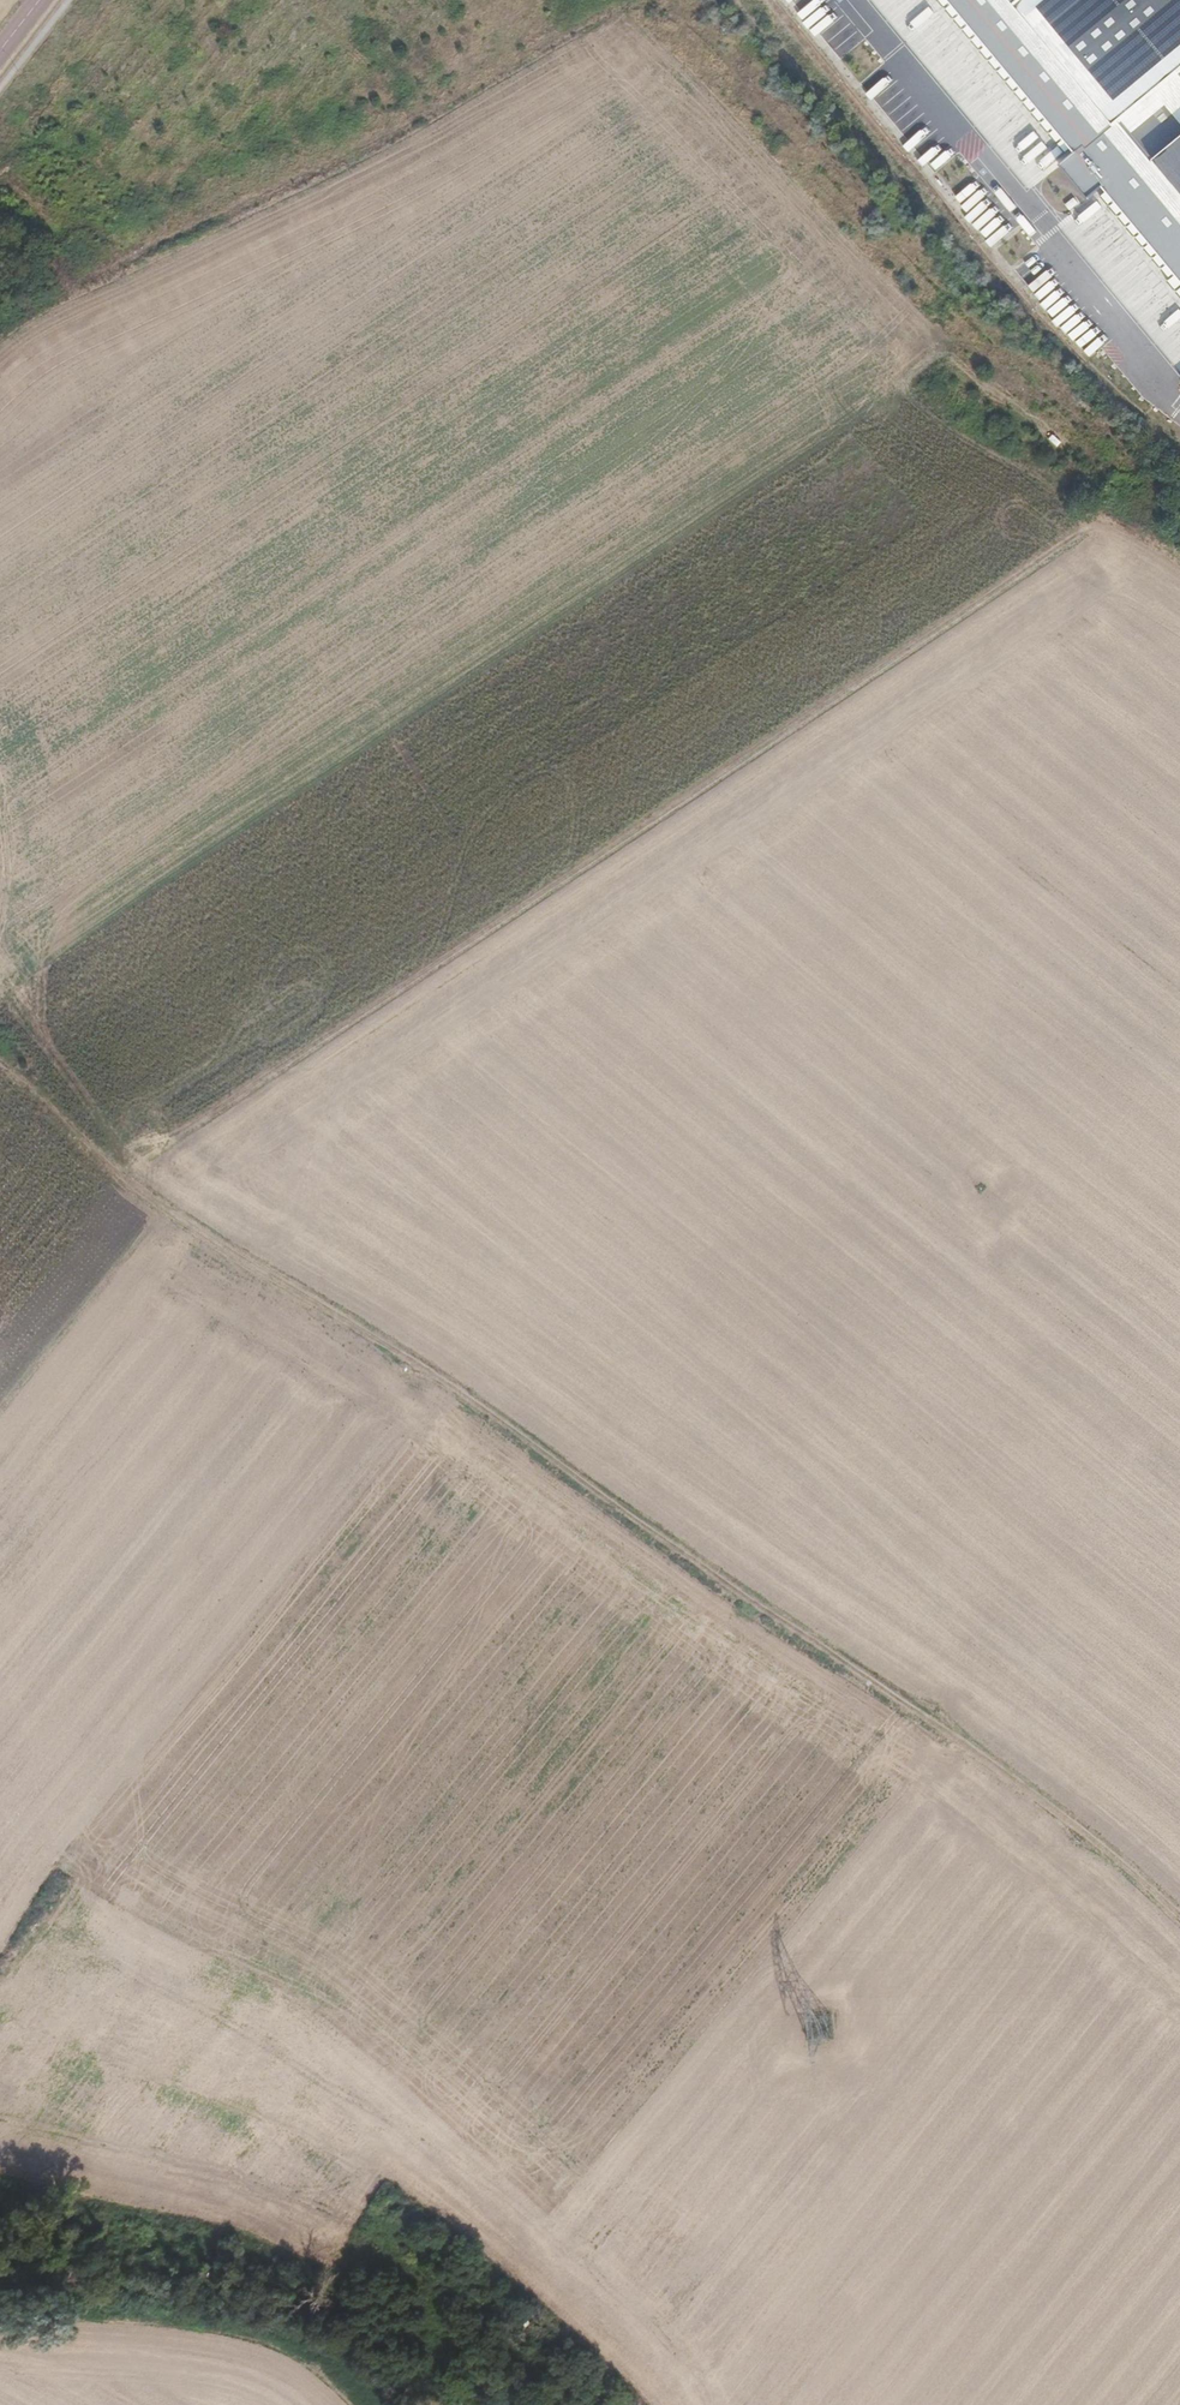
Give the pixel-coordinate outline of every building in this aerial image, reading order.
[(1179,274),(1179,0),(954,0),(1179,274)]
